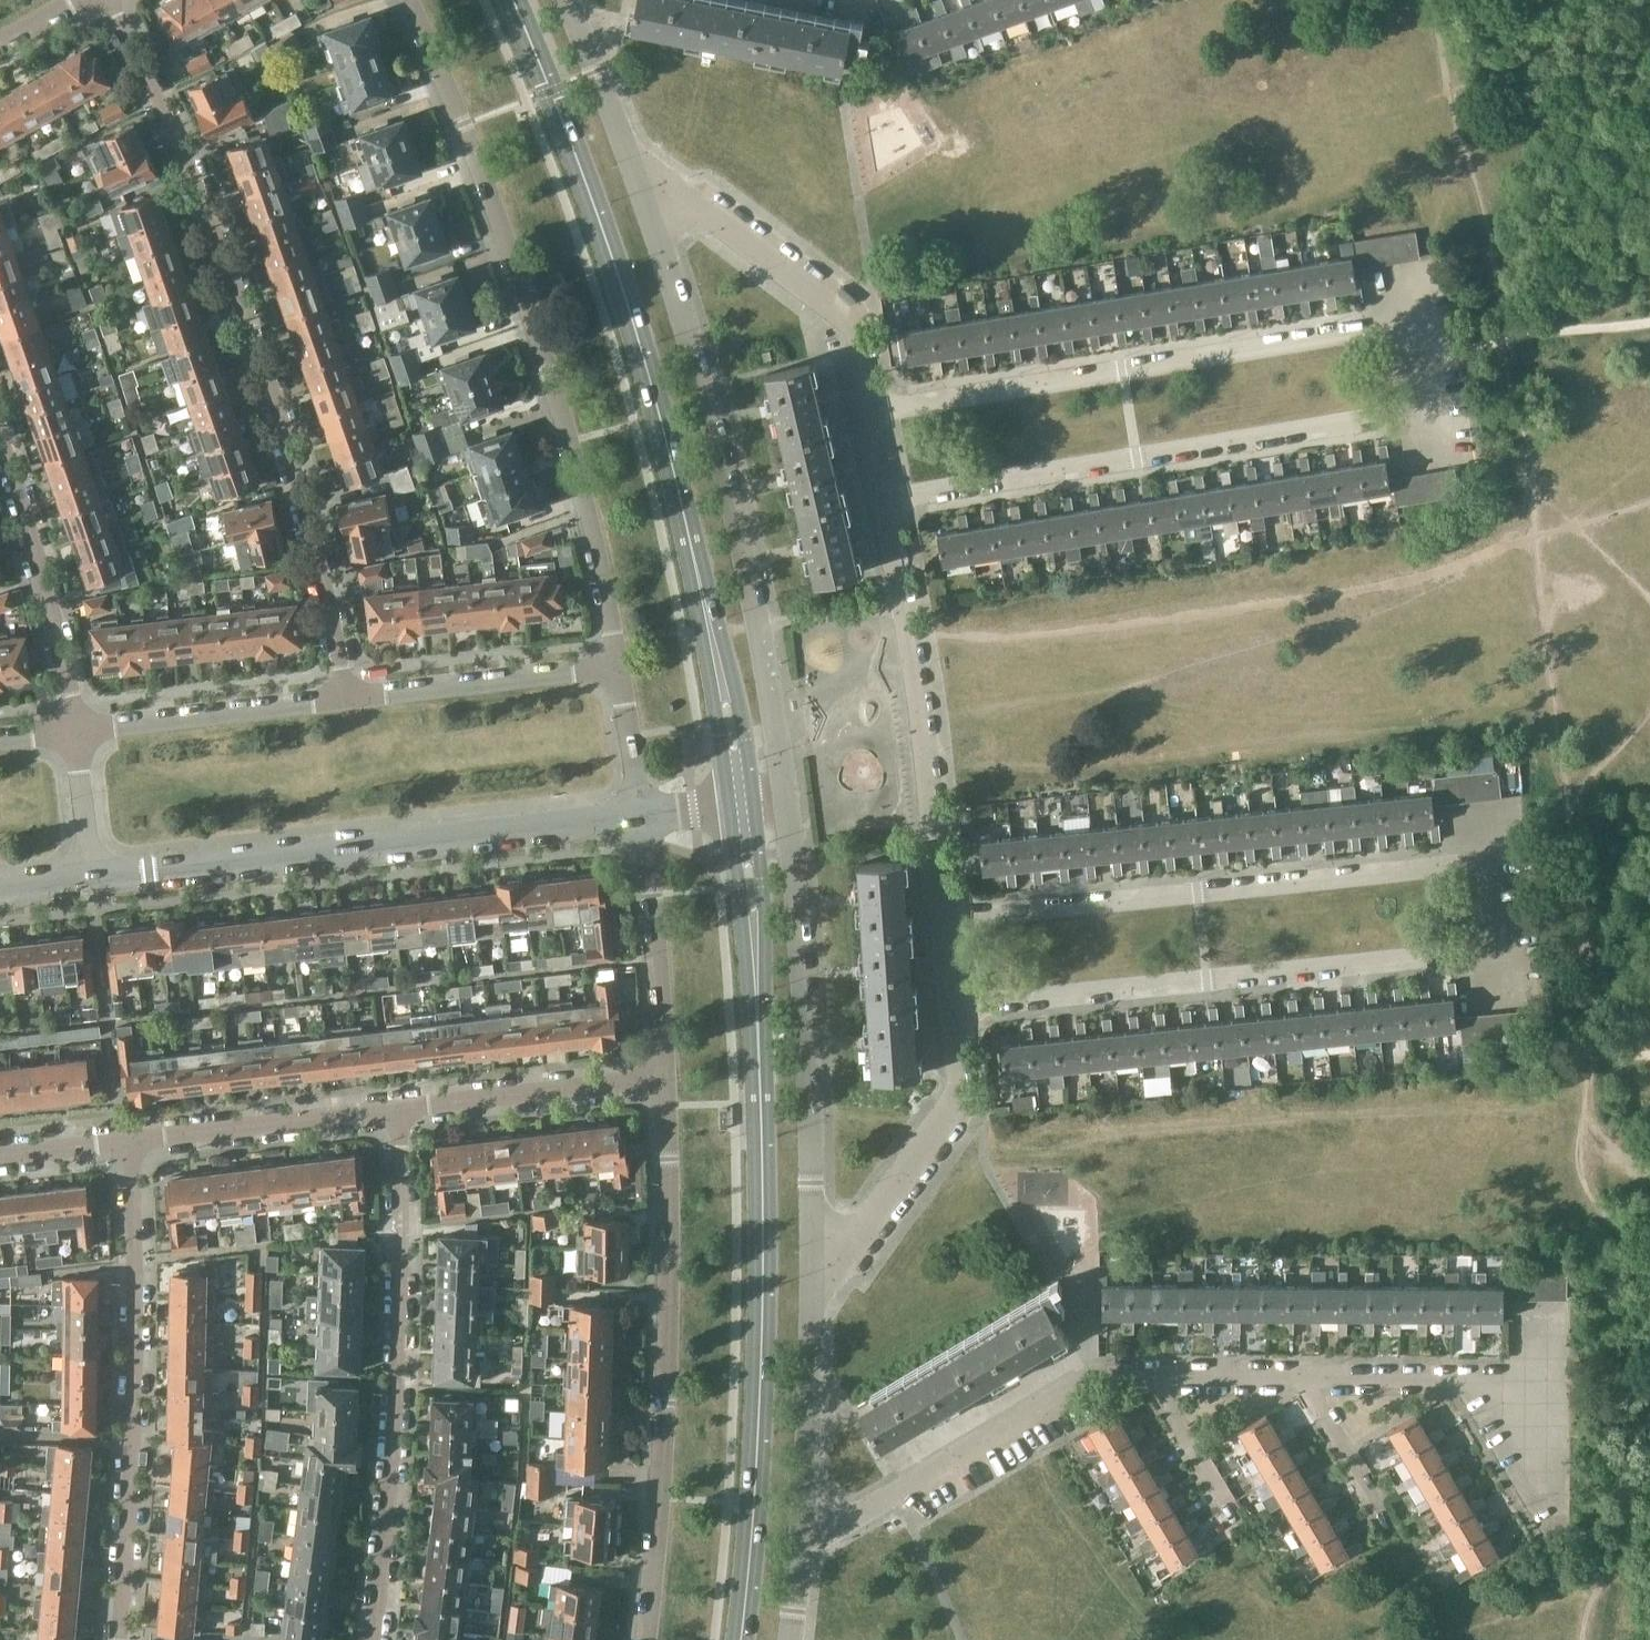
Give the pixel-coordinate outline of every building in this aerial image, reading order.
[(161,7),(157,9),(179,49),(192,75),(214,65),(203,42),(208,40),(206,36),(203,32),(187,0),(170,0),(166,2),(167,4),(161,7)] [(203,32),(217,24),(219,28),(227,24),(214,0),(187,0),(203,32)] [(244,0),(214,0),(227,24),(237,18),(235,14),(248,7),(244,0)] [(333,0),(316,0),(321,8),(333,1),(333,0)] [(718,0),(638,0),(632,28),(843,70),(848,47),(868,51),(870,41),(860,40),(864,21),(852,19),(850,26),(718,0)] [(938,15),(943,14),(954,44),(949,45),(955,60),(967,56),(962,41),(974,36),(979,35),(968,5),(963,7),(947,12),(943,0),(935,0),(933,1),(938,15)] [(963,7),(968,5),(979,35),(974,36),(979,50),(988,47),(983,33),(999,27),(1004,26),(995,0),(981,0),(972,3),(971,0),(961,0),(963,7)] [(1004,26),(999,27),(1005,42),(1013,39),(1008,24),(1029,17),(1023,0),(995,0),(1004,26)] [(1054,8),(1051,0),(1023,0),(1029,17),(1054,8)] [(1075,0),(1080,15),(1093,10),(1089,0),(1075,0)] [(908,10),(913,24),(918,22),(929,52),(924,54),(929,69),(943,64),(937,49),(949,45),(954,44),(943,14),(938,15),(922,21),(917,7),(908,10)] [(283,19),(290,30),(304,22),(297,10),(283,19)] [(377,24),(374,23),(372,16),(354,23),(353,21),(342,25),(342,27),(321,34),(325,47),(328,46),(333,60),(374,45),(377,44),(381,43),(378,36),(380,34),(377,24)] [(918,22),(913,24),(897,30),(892,16),(883,19),(889,34),(892,33),(903,62),(899,63),(905,78),(914,75),(908,60),(924,54),(929,52),(918,22)] [(290,30),(283,19),(274,24),(281,36),(290,30)] [(275,42),(283,57),(304,46),(295,31),(275,42)] [(236,40),(242,50),(255,43),(249,33),(236,40)] [(242,50),(236,40),(224,46),(229,57),(242,50)] [(341,84),(382,69),(385,68),(377,44),(374,45),(333,60),(341,84)] [(82,98),(99,89),(101,93),(112,87),(90,47),(77,54),(75,53),(68,57),(68,59),(63,62),(63,63),(82,98)] [(251,51),(237,59),(242,68),(256,61),(251,51)] [(53,70),(41,76),(63,114),(72,109),(70,105),(82,98),(63,63),(53,69),(53,70)] [(199,108),(199,109),(243,90),(237,79),(240,78),(235,67),(220,74),(219,72),(216,74),(216,75),(189,88),(191,92),(189,93),(196,109),(199,108)] [(302,68),(287,74),(291,84),(306,78),(302,68)] [(378,97),(393,92),(385,68),(382,69),(341,84),(345,95),(339,98),(343,109),(365,101),(365,103),(378,98),(378,97)] [(27,82),(18,87),(38,123),(51,115),(53,119),(63,114),(41,76),(29,83),(27,82)] [(26,134),(24,130),(38,123),(18,87),(8,93),(8,95),(0,99),(0,111),(16,139),(26,134)] [(210,138),(223,132),(255,117),(249,104),(255,101),(248,87),(243,90),(199,109),(201,112),(199,113),(210,138)] [(281,105),(264,114),(268,125),(299,113),(292,93),(279,98),(281,105)] [(120,100),(100,111),(107,123),(126,113),(120,100)] [(4,141),(7,145),(16,139),(0,111),(0,143),(4,141)] [(299,113),(268,125),(272,134),(288,128),(303,122),(299,113)] [(311,140),(331,133),(325,115),(304,122),(311,140)] [(99,126),(95,118),(80,126),(85,134),(99,126)] [(357,149),(362,164),(413,146),(404,120),(387,126),(386,125),(375,129),(375,130),(344,142),(348,152),(357,149)] [(102,167),(144,149),(142,145),(144,143),(137,128),(135,129),(133,125),(106,137),(105,136),(103,137),(103,139),(90,145),(94,155),(96,154),(102,167)] [(331,133),(311,140),(315,153),(336,146),(331,133)] [(63,134),(49,142),(54,152),(69,145),(63,134)] [(234,162),(237,173),(274,161),(272,156),(265,136),(229,149),(230,151),(229,154),(231,161),(234,162)] [(40,160),(54,152),(49,142),(34,150),(40,160)] [(422,171),(413,146),(362,164),(366,176),(362,178),(367,190),(395,180),(395,182),(406,178),(406,177),(422,171)] [(107,180),(113,193),(157,173),(146,148),(144,149),(102,167),(97,169),(103,182),(107,180)] [(17,160),(1,170),(5,178),(22,169),(17,160)] [(282,184),(281,180),(274,161),(237,173),(238,175),(237,178),(240,185),(242,186),(246,196),(282,184)] [(305,176),(318,171),(315,162),(302,167),(305,176)] [(321,179),(318,171),(305,176),(308,183),(321,179)] [(253,217),(254,220),(291,207),(282,184),(246,196),(249,207),(248,210),(250,216),(253,217)] [(335,200),(340,216),(362,208),(357,193),(335,200)] [(122,207),(130,232),(166,220),(162,209),(164,206),(161,199),(159,197),(157,194),(122,207)] [(389,240),(395,238),(439,222),(431,198),(414,203),(414,202),(402,206),(402,207),(380,215),(389,240)] [(100,199),(80,208),(84,218),(104,209),(100,199)] [(8,200),(0,202),(0,230),(6,228),(16,224),(8,200)] [(295,219),(291,207),(254,220),(254,221),(253,224),(256,232),(258,233),(262,243),(298,230),(295,219)] [(318,223),(323,221),(336,216),(334,208),(315,215),(318,223)] [(362,208),(340,216),(345,230),(367,222),(362,208)] [(49,240),(61,235),(59,228),(65,226),(59,209),(41,215),(49,240)] [(336,216),(323,221),(327,230),(339,225),(336,216)] [(130,232),(137,253),(173,241),(174,238),(171,230),(169,228),(166,220),(130,232)] [(449,249),(439,222),(395,238),(400,252),(394,253),(399,267),(420,259),(421,261),(433,257),(432,255),(449,249)] [(10,240),(6,228),(0,230),(0,256),(21,248),(17,237),(10,240)] [(269,265),(270,267),(307,255),(298,230),(262,243),(265,254),(264,257),(267,264),(269,265)] [(74,250),(87,245),(83,231),(69,236),(74,250)] [(1407,260),(1420,258),(1416,231),(1403,234),(1407,260)] [(1403,234),(1390,236),(1395,262),(1407,260),(1403,234)] [(64,245),(61,235),(49,240),(52,249),(64,245)] [(1395,262),(1390,236),(1378,238),(1382,264),(1395,262)] [(1378,238),(1366,240),(1370,267),(1382,264),(1378,238)] [(1370,267),(1366,240),(1354,242),(1358,268),(1370,267)] [(145,277),(181,264),(178,256),(180,252),(177,246),(174,244),(173,241),(137,253),(145,277)] [(96,242),(87,245),(74,250),(82,274),(96,269),(90,255),(100,251),(96,242)] [(1330,293),(1334,293),(1352,289),(1355,305),(1364,304),(1361,288),(1357,288),(1354,269),(1358,268),(1354,242),(1344,243),(1347,259),(1325,262),(1330,293)] [(19,264),(24,262),(19,251),(22,250),(21,248),(0,256),(0,283),(22,275),(19,264)] [(311,267),(307,255),(270,267),(271,269),(270,272),(272,278),(275,280),(279,291),(325,274),(321,263),(311,267)] [(342,268),(355,263),(353,255),(339,260),(342,268)] [(1263,272),(1246,275),(1251,306),(1255,306),(1273,303),(1276,318),(1285,317),(1282,301),(1278,302),(1272,271),(1277,270),(1274,255),(1261,257),(1263,272)] [(1325,262),(1299,267),(1304,298),(1308,297),(1325,294),(1328,310),(1337,308),(1334,293),(1330,293),(1325,262)] [(359,272),(355,263),(342,268),(345,277),(359,272)] [(145,277),(154,301),(190,289),(190,287),(191,284),(189,277),(185,275),(181,264),(145,277)] [(1299,267),(1277,270),(1272,271),(1278,302),(1282,301),(1300,299),(1302,314),(1310,313),(1308,297),(1304,298),(1299,267)] [(1183,286),(1167,288),(1173,319),(1176,319),(1194,315),(1197,332),(1205,331),(1202,314),(1199,315),(1194,284),(1197,283),(1195,268),(1180,270),(1183,286)] [(369,291),(393,284),(387,269),(364,276),(369,291)] [(64,285),(79,279),(76,273),(62,278),(64,285)] [(287,311),(290,319),(325,307),(319,290),(329,287),(325,274),(279,291),(282,301),(281,303),(284,311),(287,311)] [(30,297),(22,275),(0,283),(0,308),(30,297)] [(418,303),(422,316),(467,301),(458,275),(442,281),(442,279),(431,283),(431,284),(397,297),(393,284),(369,291),(382,329),(409,321),(405,307),(418,303)] [(1246,275),(1220,280),(1225,310),(1229,310),(1247,307),(1250,323),(1258,321),(1255,306),(1251,306),(1246,275)] [(79,279),(64,285),(73,311),(88,306),(79,279)] [(1220,280),(1197,283),(1194,284),(1199,315),(1202,314),(1221,311),(1223,327),(1231,326),(1229,310),(1225,310),(1220,280)] [(105,291),(102,283),(89,288),(92,296),(105,291)] [(1167,288),(1141,293),(1146,324),(1150,323),(1168,320),(1171,336),(1179,335),(1176,319),(1173,319),(1167,288)] [(163,326),(199,313),(195,304),(196,299),(194,293),(191,291),(190,289),(154,301),(159,315),(152,318),(156,328),(163,325),(163,326)] [(105,291),(92,296),(95,304),(108,300),(105,291)] [(1141,293),(1115,297),(1120,328),(1124,328),(1142,325),(1144,340),(1153,339),(1150,323),(1146,324),(1141,293)] [(30,297),(0,308),(0,332),(2,332),(3,335),(20,329),(22,335),(40,329),(38,323),(34,308),(40,306),(37,294),(30,297)] [(1031,311),(1014,314),(1010,315),(1015,346),(1020,345),(1036,342),(1039,358),(1048,356),(1046,341),(1041,341),(1036,310),(1041,309),(1038,296),(1029,298),(1031,311)] [(1115,297),(1089,301),(1094,333),(1098,332),(1115,329),(1118,344),(1127,343),(1124,328),(1120,328),(1115,297)] [(476,326),(467,301),(422,316),(417,318),(421,331),(407,336),(411,347),(412,347),(413,349),(448,337),(448,338),(460,334),(460,332),(476,326)] [(1001,316),(984,319),(989,350),(993,349),(1010,346),(1013,362),(1022,360),(1020,345),(1015,346),(1010,315),(1014,314),(1012,301),(999,303),(1001,316)] [(1089,301),(1062,306),(1068,337),(1072,336),(1089,334),(1091,349),(1100,347),(1098,332),(1094,333),(1089,301)] [(1062,306),(1041,309),(1036,310),(1041,341),(1046,341),(1063,338),(1065,353),(1074,352),(1072,336),(1068,337),(1062,306)] [(330,322),(326,309),(325,307),(290,319),(291,323),(288,327),(291,333),(294,335),(298,345),(334,332),(342,329),(339,319),(330,322)] [(359,314),(361,322),(375,317),(372,309),(359,314)] [(947,325),(931,328),(936,359),(941,358),(958,355),(961,371),(969,369),(967,354),(963,355),(957,323),(962,323),(959,310),(945,312),(947,325)] [(163,326),(172,353),(209,341),(206,334),(207,331),(205,324),(202,323),(199,313),(163,326)] [(117,314),(99,320),(108,345),(123,340),(119,330),(122,329),(117,314)] [(377,326),(375,317),(361,322),(364,331),(377,326)] [(984,319),(962,323),(957,323),(963,355),(967,354),(984,351),(987,366),(996,365),(993,349),(989,350),(984,319)] [(85,340),(97,335),(94,328),(83,332),(85,340)] [(931,328),(904,332),(910,364),(932,360),(934,375),(943,373),(941,358),(936,359),(931,328)] [(10,355),(13,365),(49,352),(40,329),(22,335),(20,329),(3,335),(6,344),(5,347),(7,354),(10,355)] [(305,367),(306,368),(342,356),(334,332),(298,345),(301,355),(300,358),(302,365),(305,367)] [(100,344),(97,335),(85,340),(88,348),(100,344)] [(123,340),(108,345),(111,353),(126,348),(123,340)] [(170,384),(182,380),(218,368),(214,357),(215,354),(213,347),(210,346),(209,341),(172,353),(173,356),(161,361),(170,384)] [(389,355),(394,370),(418,362),(413,349),(412,347),(411,347),(389,355)] [(21,387),(21,389),(57,376),(49,352),(13,365),(17,376),(15,379),(18,385),(21,387)] [(458,363),(422,376),(423,378),(421,378),(424,386),(443,380),(448,395),(494,378),(485,353),(470,359),(469,357),(458,361),(458,363)] [(311,382),(314,393),(350,380),(356,378),(352,365),(346,367),(342,356),(306,368),(307,371),(305,374),(307,381),(311,382)] [(376,370),(389,366),(386,357),(373,361),(376,370)] [(423,378),(422,376),(418,362),(394,370),(399,385),(421,378),(423,378)] [(766,373),(774,404),(783,444),(827,434),(810,363),(803,365),(787,369),(766,373)] [(392,374),(389,366),(376,370),(379,379),(392,374)] [(221,376),(218,368),(182,380),(190,404),(226,391),(225,388),(227,386),(224,378),(221,376)] [(119,374),(127,400),(141,395),(137,384),(136,385),(131,370),(119,374)] [(103,386),(114,382),(111,373),(100,378),(103,386)] [(57,376),(21,389),(22,391),(21,394),(23,400),(26,401),(29,412),(65,400),(57,376)] [(356,378),(350,380),(314,393),(318,402),(316,406),(318,412),(321,414),(322,415),(358,403),(354,390),(365,386),(362,376),(356,378)] [(454,422),(463,418),(477,413),(477,415),(488,411),(488,410),(503,404),(494,378),(448,395),(452,407),(430,414),(434,427),(435,427),(436,427),(453,421),(454,422)] [(117,391),(114,382),(103,386),(105,395),(117,391)] [(181,417),(186,432),(234,415),(231,404),(232,401),(229,393),(226,391),(190,404),(193,413),(181,417)] [(376,424),(389,419),(405,414),(398,394),(384,399),(387,408),(372,413),(376,424)] [(143,403),(141,395),(127,400),(130,408),(143,403)] [(110,412),(123,408),(119,398),(107,402),(110,412)] [(29,412),(30,414),(30,415),(29,418),(31,424),(34,426),(38,436),(74,423),(83,420),(79,407),(69,410),(65,400),(29,412)] [(327,429),(331,440),(376,424),(372,413),(363,416),(358,403),(322,415),(323,418),(321,420),(324,428),(327,429)] [(125,416),(123,408),(110,412),(113,420),(125,416)] [(405,414),(389,419),(392,427),(408,422),(405,414)] [(237,423),(234,415),(186,432),(189,441),(194,455),(243,438),(242,435),(243,432),(241,425),(237,423)] [(84,454),(77,432),(74,423),(38,436),(41,445),(40,448),(42,455),(45,457),(46,460),(63,454),(65,460),(84,454)] [(338,460),(339,463),(375,450),(371,440),(380,436),(376,424),(331,440),(334,449),(333,452),(336,459),(338,460)] [(413,435),(418,449),(441,441),(436,427),(435,427),(434,427),(413,435)] [(474,474),(477,473),(519,457),(522,456),(512,431),(497,436),(497,435),(486,438),(486,440),(464,448),(474,474)] [(143,436),(146,446),(159,441),(156,432),(143,436)] [(843,502),(827,434),(783,444),(800,513),(843,502)] [(202,479),(208,477),(251,462),(247,451),(249,448),(246,441),(244,440),(243,438),(194,455),(202,479)] [(161,448),(159,441),(146,446),(149,453),(161,448)] [(441,441),(418,449),(422,463),(446,455),(441,441)] [(1388,444),(1387,444),(1378,445),(1381,461),(1364,464),(1359,465),(1364,496),(1395,491),(1393,480),(1389,480),(1386,461),(1390,460),(1388,444)] [(339,463),(339,464),(342,473),(341,475),(343,482),(346,484),(347,487),(383,475),(378,459),(387,456),(384,447),(375,450),(339,463)] [(1342,500),(1364,496),(1359,465),(1364,464),(1361,448),(1352,450),(1355,465),(1337,468),(1333,469),(1338,501),(1342,500)] [(94,452),(84,455),(84,454),(65,460),(63,454),(46,460),(49,469),(48,472),(50,479),(54,480),(57,490),(102,474),(94,452)] [(1345,515),(1342,500),(1338,501),(1333,469),(1337,468),(1334,452),(1325,454),(1328,470),(1311,473),(1306,473),(1311,505),(1316,504),(1329,502),(1331,517),(1345,515)] [(128,465),(140,461),(138,453),(125,457),(128,465)] [(522,456),(519,457),(477,473),(486,496),(527,481),(530,480),(522,456)] [(1319,519),(1316,504),(1311,505),(1306,473),(1311,473),(1308,457),(1300,458),(1302,474),(1285,477),(1280,478),(1285,509),(1307,506),(1309,521),(1319,519)] [(145,474),(140,461),(128,465),(132,479),(145,474)] [(1263,513),(1285,509),(1280,478),(1285,477),(1282,461),(1273,462),(1276,478),(1258,481),(1254,482),(1259,514),(1263,513)] [(216,500),(223,498),(259,485),(258,482),(260,480),(257,472),(254,470),(251,462),(208,477),(216,500)] [(409,468),(408,467),(391,473),(394,483),(412,478),(411,476),(423,472),(421,464),(409,468)] [(1266,528),(1263,513),(1259,514),(1254,482),(1258,481),(1255,466),(1247,467),(1249,482),(1232,485),(1227,486),(1233,518),(1237,517),(1248,515),(1251,530),(1266,528)] [(1455,469),(1442,471),(1447,498),(1459,496),(1455,469)] [(1240,532),(1237,517),(1233,518),(1227,486),(1232,485),(1229,470),(1221,472),(1223,487),(1205,490),(1201,491),(1206,522),(1222,520),(1225,534),(1240,532)] [(1447,498),(1442,471),(1430,473),(1434,500),(1447,498)] [(425,478),(423,472),(411,476),(412,478),(394,483),(397,493),(416,488),(414,482),(425,478)] [(1430,473),(1417,476),(1422,502),(1434,500),(1430,473)] [(96,488),(105,485),(102,474),(57,490),(60,499),(59,503),(61,510),(64,511),(65,513),(100,500),(96,488)] [(1180,527),(1206,522),(1201,491),(1205,490),(1203,475),(1194,476),(1197,491),(1179,494),(1175,495),(1180,527)] [(1422,502),(1417,476),(1405,478),(1410,504),(1422,502)] [(1393,480),(1395,491),(1397,506),(1410,504),(1405,478),(1393,480)] [(534,479),(530,480),(527,481),(486,496),(478,499),(487,525),(513,516),(514,518),(527,513),(527,511),(543,506),(540,498),(542,495),(539,487),(536,486),(534,479)] [(1154,531),(1180,527),(1175,495),(1179,494),(1177,479),(1168,480),(1170,496),(1153,499),(1148,499),(1154,531)] [(157,485),(160,494),(172,489),(169,480),(157,485)] [(1132,535),(1154,531),(1148,499),(1153,499),(1150,483),(1142,484),(1144,500),(1126,503),(1122,504),(1127,536),(1132,535)] [(1134,549),(1132,535),(1127,536),(1122,504),(1126,503),(1124,487),(1116,489),(1118,504),(1101,507),(1096,508),(1101,540),(1118,537),(1120,552),(1134,549)] [(172,489),(160,494),(162,500),(175,496),(172,489)] [(1075,544),(1080,544),(1101,540),(1096,508),(1101,507),(1098,492),(1089,493),(1092,509),(1074,512),(1070,512),(1075,544)] [(343,522),(345,533),(346,535),(348,534),(393,524),(396,523),(399,523),(401,522),(394,493),(339,506),(342,517),(340,520),(343,522)] [(1070,512),(1074,512),(1072,496),(1063,498),(1065,513),(1048,516),(1043,516),(1049,549),(1067,546),(1070,560),(1082,558),(1080,544),(1075,544),(1070,512)] [(457,508),(453,497),(439,502),(442,513),(457,508)] [(65,513),(65,515),(64,519),(67,526),(70,528),(73,538),(119,522),(111,498),(101,502),(100,500),(65,513)] [(147,512),(157,508),(154,500),(144,503),(147,512)] [(226,543),(277,529),(280,528),(273,501),(224,513),(227,526),(222,527),(226,543)] [(1022,553),(1049,549),(1043,516),(1048,516),(1046,501),(1036,502),(1039,517),(1022,520),(1017,521),(1022,553)] [(860,573),(843,502),(800,513),(817,583),(860,573)] [(996,557),(1022,553),(1017,521),(1022,520),(1019,505),(1010,506),(1013,522),(995,525),(991,525),(996,557)] [(159,515),(157,508),(147,512),(149,519),(159,515)] [(970,562),(996,557),(991,525),(995,525),(993,509),(984,511),(986,526),(969,529),(964,530),(970,562)] [(943,566),(970,562),(964,530),(969,529),(967,513),(958,515),(960,531),(938,534),(943,566)] [(179,555),(203,549),(215,546),(212,536),(207,537),(203,525),(198,526),(194,514),(168,522),(179,555)] [(81,559),(81,560),(126,544),(119,522),(73,538),(76,547),(75,550),(78,558),(81,559)] [(393,524),(348,534),(349,539),(346,539),(350,556),(353,555),(354,560),(383,553),(384,554),(388,553),(387,552),(406,548),(403,536),(400,537),(396,523),(393,524)] [(446,525),(447,542),(472,539),(471,523),(446,525)] [(255,562),(277,556),(284,554),(283,550),(285,549),(281,533),(279,534),(277,529),(226,543),(224,543),(227,555),(232,554),(234,561),(232,561),(234,568),(252,563),(252,564),(255,563),(255,562)] [(526,555),(552,546),(552,545),(547,531),(521,540),(526,555)] [(425,552),(422,540),(408,543),(411,553),(425,552)] [(487,541),(466,544),(468,557),(482,555),(484,582),(496,581),(492,551),(487,541)] [(517,556),(515,542),(508,545),(509,556),(517,556)] [(126,544),(81,560),(85,570),(83,573),(86,581),(89,582),(90,585),(99,581),(102,591),(127,585),(140,583),(135,569),(126,544)] [(457,558),(468,557),(466,544),(456,545),(457,558)] [(207,561),(203,549),(179,555),(185,577),(205,575),(201,562),(207,561)] [(443,554),(431,555),(432,568),(444,566),(443,554)] [(406,558),(407,570),(419,569),(418,557),(406,558)] [(521,571),(519,571),(525,617),(528,617),(531,620),(536,620),(538,616),(561,613),(560,602),(562,602),(560,583),(557,583),(556,573),(554,562),(520,567),(521,571)] [(390,634),(399,633),(394,586),(393,577),(388,578),(384,563),(358,568),(362,583),(367,582),(368,596),(369,596),(373,635),(377,635),(379,638),(388,637),(390,634)] [(288,570),(266,575),(270,590),(292,585),(288,570)] [(496,581),(501,620),(503,620),(503,625),(518,624),(517,618),(525,617),(519,571),(510,572),(511,579),(496,581)] [(255,575),(241,576),(242,587),(256,586),(255,575)] [(466,625),(476,623),(471,584),(470,584),(470,577),(459,578),(460,585),(445,587),(449,626),(453,626),(455,630),(464,629),(466,625)] [(230,578),(215,579),(217,591),(231,590),(230,578)] [(434,588),(420,590),(425,629),(427,629),(430,633),(438,632),(440,627),(449,626),(445,587),(444,580),(434,581),(434,588)] [(205,581),(191,582),(192,593),(206,592),(205,581)] [(491,621),(495,621),(501,620),(496,581),(484,582),(471,584),(476,623),(478,623),(480,626),(489,625),(491,621)] [(191,582),(186,583),(179,584),(180,595),(192,593),(191,582)] [(420,583),(394,586),(399,633),(401,632),(402,637),(417,635),(416,630),(425,629),(420,590),(420,583)] [(168,586),(154,587),(155,598),(169,596),(168,586)] [(129,590),(130,600),(143,599),(142,588),(129,590)] [(0,595),(0,610),(13,606),(8,592),(0,595)] [(107,595),(85,600),(89,615),(110,610),(107,595)] [(270,601),(271,607),(276,646),(285,645),(287,649),(296,648),(298,644),(301,644),(297,604),(284,605),(283,599),(270,601)] [(257,602),(244,604),(250,650),(258,649),(259,654),(274,652),(273,647),(276,646),(271,607),(258,608),(257,602)] [(220,613),(225,653),(234,652),(237,655),(246,654),(247,650),(250,650),(244,604),(219,607),(220,613)] [(194,610),(195,616),(201,656),(208,655),(211,658),(220,657),(222,653),(225,653),(220,613),(207,614),(207,608),(194,610)] [(181,611),(169,613),(175,659),(177,659),(179,662),(188,661),(190,657),(201,656),(195,616),(182,617),(181,611)] [(145,622),(150,662),(152,662),(154,665),(163,664),(165,660),(175,659),(169,613),(156,614),(157,620),(145,622)] [(120,632),(124,665),(125,665),(126,670),(141,668),(140,663),(150,662),(145,622),(144,616),(131,617),(132,623),(119,625),(120,632)] [(106,626),(93,628),(98,668),(101,667),(103,671),(113,670),(114,666),(124,665),(120,632),(119,625),(119,619),(105,621),(106,626)] [(23,676),(27,676),(22,636),(7,638),(7,632),(0,633),(0,668),(1,680),(10,679),(13,682),(22,681),(23,676)] [(1498,770),(1473,773),(1476,800),(1501,797),(1498,770)] [(1476,800),(1473,773),(1460,774),(1463,801),(1476,800)] [(1460,774),(1447,775),(1450,802),(1463,801),(1460,774)] [(1434,777),(1436,792),(1437,804),(1450,802),(1447,775),(1434,777)] [(1366,800),(1356,801),(1352,801),(1356,833),(1359,833),(1378,831),(1379,847),(1388,846),(1386,830),(1382,830),(1379,799),(1382,798),(1381,782),(1365,784),(1366,800)] [(1329,836),(1333,835),(1351,834),(1353,849),(1361,848),(1359,833),(1356,833),(1352,801),(1356,801),(1355,786),(1328,789),(1330,804),(1326,804),(1329,836)] [(1434,804),(1437,804),(1436,792),(1405,796),(1409,827),(1413,827),(1431,825),(1433,841),(1441,840),(1439,824),(1436,824),(1434,804)] [(1382,830),(1386,830),(1404,828),(1406,844),(1415,843),(1413,827),(1409,827),(1405,796),(1382,798),(1379,799),(1382,830)] [(1303,839),(1307,839),(1325,837),(1326,852),(1335,851),(1333,835),(1329,836),(1326,804),(1299,807),(1303,839)] [(1276,842),(1281,842),(1298,840),(1299,855),(1308,854),(1307,839),(1303,839),(1299,807),(1273,810),(1276,842)] [(1250,845),(1254,844),(1272,842),(1273,858),(1282,857),(1281,842),(1276,842),(1273,810),(1246,813),(1250,845)] [(1223,848),(1228,847),(1245,845),(1247,861),(1256,860),(1254,844),(1250,845),(1246,813),(1220,816),(1223,848)] [(1197,850),(1201,850),(1218,848),(1220,863),(1229,862),(1228,847),(1223,848),(1220,816),(1193,819),(1197,850)] [(1170,853),(1174,853),(1192,851),(1193,866),(1203,865),(1201,850),(1197,850),(1193,819),(1167,821),(1170,853)] [(1144,856),(1148,855),(1166,853),(1167,869),(1176,868),(1174,853),(1170,853),(1167,821),(1140,824),(1144,856)] [(1117,859),(1122,858),(1139,857),(1141,872),(1150,871),(1148,855),(1144,856),(1140,824),(1114,827),(1117,859)] [(1091,862),(1095,861),(1113,859),(1115,875),(1123,874),(1122,858),(1117,859),(1114,827),(1087,830),(1091,862)] [(1064,865),(1069,864),(1086,862),(1088,877),(1097,876),(1095,861),(1091,862),(1087,830),(1061,833),(1064,865)] [(1038,868),(1043,867),(1060,865),(1062,880),(1071,879),(1069,864),(1064,865),(1061,833),(1034,836),(1038,868)] [(1011,870),(1016,870),(1034,868),(1036,883),(1044,882),(1043,867),(1038,868),(1034,836),(1008,839),(1011,870)] [(1018,885),(1016,870),(1011,870),(1008,839),(981,841),(984,873),(1007,870),(1009,886),(1018,885)] [(860,863),(863,894),(865,935),(909,932),(904,860),(860,863)] [(592,877),(592,874),(579,876),(579,878),(575,878),(580,918),(582,918),(586,950),(588,950),(589,961),(614,959),(605,888),(600,888),(599,876),(592,877)] [(555,922),(580,918),(575,878),(565,880),(565,877),(550,879),(555,922)] [(555,922),(550,879),(535,881),(536,883),(524,885),(528,925),(555,922)] [(505,927),(528,925),(524,885),(523,880),(499,883),(500,892),(499,892),(504,931),(505,930),(505,927)] [(504,931),(499,892),(488,893),(487,891),(473,893),(477,934),(504,931)] [(458,897),(447,898),(451,937),(477,934),(473,893),(458,894),(458,897)] [(425,940),(451,937),(447,898),(436,900),(435,897),(420,899),(425,940)] [(425,940),(420,899),(405,901),(406,903),(394,905),(399,943),(425,940)] [(399,943),(394,905),(383,906),(383,903),(368,905),(373,946),(399,943)] [(373,946),(368,905),(353,907),(354,909),(342,911),(347,949),(373,946)] [(347,949),(342,911),(331,912),(331,910),(316,911),(321,953),(347,949)] [(321,953),(316,911),(301,913),(301,916),(290,917),(295,956),(321,953)] [(295,956),(290,917),(279,918),(279,916),(264,917),(269,959),(295,956)] [(269,959),(264,917),(249,919),(249,922),(239,923),(244,962),(269,959)] [(191,968),(186,929),(184,929),(183,920),(160,923),(160,928),(159,928),(164,968),(188,965),(189,968),(191,968)] [(244,962),(239,923),(227,924),(226,922),(212,924),(217,965),(244,962)] [(217,965),(212,924),(197,926),(197,928),(186,929),(191,968),(217,965)] [(164,968),(159,928),(148,929),(148,927),(133,929),(138,971),(164,968)] [(108,947),(113,990),(128,989),(126,972),(138,971),(133,929),(118,930),(118,933),(112,933),(113,946),(108,947)] [(913,1003),(909,932),(865,935),(870,1006),(913,1003)] [(95,992),(90,949),(86,949),(84,937),(77,938),(77,935),(64,937),(65,939),(61,939),(66,979),(78,977),(80,995),(95,992)] [(66,979),(61,939),(51,941),(51,938),(38,940),(38,942),(35,942),(40,982),(66,979)] [(40,982),(35,942),(25,944),(25,941),(12,943),(12,945),(9,946),(14,985),(40,982)] [(9,946),(0,947),(0,986),(14,985),(9,946)] [(560,964),(571,963),(570,954),(559,955),(560,964)] [(559,955),(548,956),(549,965),(560,964),(559,955)] [(522,959),(523,969),(534,967),(533,958),(522,959)] [(496,961),(480,963),(482,973),(498,971),(496,961)] [(482,973),(480,963),(468,965),(470,975),(482,973)] [(428,970),(429,980),(444,978),(443,968),(428,970)] [(417,981),(429,980),(428,970),(415,971),(417,981)] [(557,974),(558,985),(574,983),(573,972),(557,974)] [(392,973),(376,975),(377,986),(393,984),(392,973)] [(546,986),(558,985),(557,974),(545,976),(546,986)] [(377,986),(376,975),(350,978),(351,989),(377,986)] [(509,980),(511,990),(524,988),(523,978),(509,980)] [(340,980),(324,981),(325,992),(341,990),(340,980)] [(509,980),(495,981),(496,991),(511,990),(509,980)] [(325,992),(324,981),(315,983),(317,993),(325,992)] [(612,1045),(614,1042),(615,1042),(615,1039),(619,1038),(618,1025),(622,1025),(617,981),(597,983),(599,1003),(586,1004),(590,1042),(594,1042),(594,1044),(596,1044),(600,1047),(612,1045)] [(1430,1032),(1461,1029),(1460,1017),(1456,1018),(1454,998),(1458,998),(1456,982),(1447,983),(1449,998),(1431,1000),(1427,1000),(1430,1032)] [(458,986),(459,996),(474,994),(473,984),(458,986)] [(1404,1035),(1430,1032),(1427,1000),(1431,1000),(1430,984),(1421,985),(1423,1001),(1405,1002),(1400,1003),(1404,1035)] [(221,989),(222,992),(223,1004),(248,1001),(247,989),(240,990),(239,986),(221,989)] [(274,998),(273,988),(272,986),(259,987),(260,1000),(274,998)] [(273,988),(274,998),(288,996),(287,986),(273,988)] [(447,997),(459,996),(458,986),(446,987),(447,997)] [(1377,1038),(1404,1035),(1400,1003),(1405,1002),(1403,987),(1394,988),(1395,1004),(1379,1005),(1374,1006),(1377,1038)] [(425,990),(410,992),(411,1001),(427,999),(425,990)] [(1351,1040),(1377,1038),(1374,1006),(1379,1005),(1377,990),(1368,991),(1370,1006),(1352,1008),(1347,1009),(1351,1040)] [(210,1006),(221,1004),(220,992),(209,994),(210,1006)] [(397,1003),(411,1001),(410,992),(396,993),(397,1003)] [(1328,1043),(1351,1040),(1347,1009),(1352,1008),(1350,993),(1341,994),(1343,1009),(1325,1011),(1321,1012),(1324,1043),(1328,1043)] [(1329,1056),(1328,1043),(1324,1043),(1321,1012),(1325,1011),(1323,996),(1315,997),(1317,1012),(1299,1014),(1294,1014),(1298,1046),(1303,1045),(1319,1044),(1320,1057),(1329,1056)] [(356,998),(346,1000),(347,1010),(357,1009),(356,998)] [(1271,1049),(1288,1047),(1290,1063),(1305,1062),(1303,1045),(1298,1046),(1294,1014),(1299,1014),(1297,998),(1289,999),(1290,1015),(1272,1017),(1268,1017),(1271,1049)] [(181,999),(168,1001),(169,1011),(182,1009),(181,999)] [(336,1011),(347,1010),(346,1000),(334,1001),(336,1011)] [(169,1011),(168,1001),(156,1002),(157,1012),(169,1011)] [(1245,1052),(1271,1049),(1268,1017),(1272,1017),(1270,1001),(1262,1002),(1264,1018),(1246,1019),(1241,1020),(1245,1052)] [(486,1005),(487,1016),(492,1058),(503,1056),(507,1052),(518,1051),(513,1009),(512,1002),(486,1005)] [(560,1003),(565,1045),(590,1042),(586,1004),(569,1006),(569,1002),(560,1003)] [(311,1003),(297,1005),(298,1016),(312,1014),(311,1003)] [(551,1008),(537,1010),(542,1052),(552,1051),(556,1046),(565,1045),(560,1003),(551,1004),(551,1008)] [(918,1074),(913,1003),(870,1006),(875,1077),(918,1074)] [(1218,1054),(1245,1052),(1241,1020),(1246,1019),(1244,1004),(1235,1005),(1237,1020),(1219,1022),(1215,1023),(1218,1054)] [(286,1017),(298,1016),(297,1005),(285,1006),(286,1017)] [(533,1053),(542,1052),(537,1010),(522,1012),(522,1007),(513,1009),(518,1051),(528,1050),(533,1053)] [(1192,1057),(1218,1054),(1215,1023),(1219,1022),(1218,1007),(1209,1008),(1211,1023),(1193,1025),(1188,1025),(1192,1057)] [(263,1009),(248,1011),(249,1019),(265,1017),(263,1009)] [(1188,1025),(1193,1025),(1191,1010),(1182,1011),(1184,1026),(1166,1028),(1162,1028),(1165,1060),(1170,1059),(1192,1057),(1188,1025)] [(72,1011),(59,1012),(60,1023),(73,1021),(72,1011)] [(238,1020),(249,1019),(248,1011),(237,1012),(238,1020)] [(1526,1038),(1523,1014),(1523,1011),(1510,1013),(1513,1039),(1526,1038)] [(1171,1075),(1170,1059),(1165,1060),(1162,1028),(1166,1028),(1165,1012),(1156,1013),(1157,1029),(1140,1031),(1135,1031),(1139,1063),(1156,1061),(1157,1076),(1171,1075)] [(1510,1013),(1498,1014),(1500,1040),(1513,1039),(1510,1013)] [(213,1014),(199,1016),(200,1025),(214,1023),(213,1014)] [(483,1059),(492,1058),(487,1016),(470,1018),(470,1014),(462,1015),(467,1057),(479,1056),(483,1059)] [(1500,1040),(1498,1014),(1485,1015),(1487,1041),(1500,1040)] [(47,1025),(46,1015),(32,1017),(33,1026),(47,1025)] [(453,1020),(438,1022),(443,1063),(454,1062),(456,1058),(467,1057),(462,1015),(453,1016),(453,1020)] [(1112,1066),(1139,1063),(1135,1031),(1140,1031),(1138,1015),(1129,1016),(1131,1031),(1113,1033),(1109,1034),(1112,1066)] [(1485,1015),(1472,1016),(1475,1043),(1478,1042),(1487,1041),(1485,1015)] [(186,1027),(200,1025),(199,1016),(185,1018),(186,1027)] [(1460,1017),(1461,1029),(1463,1044),(1475,1043),(1472,1016),(1460,1017)] [(20,1018),(6,1019),(7,1029),(21,1028),(20,1018)] [(1086,1068),(1112,1066),(1109,1034),(1113,1033),(1112,1018),(1103,1019),(1104,1034),(1087,1036),(1082,1036),(1086,1068)] [(160,1020),(148,1022),(150,1032),(161,1030),(160,1020)] [(433,1065),(443,1063),(438,1022),(422,1024),(421,1020),(413,1021),(417,1062),(429,1061),(433,1065)] [(403,1026),(376,1029),(380,1067),(391,1065),(392,1070),(402,1069),(407,1063),(417,1062),(413,1021),(403,1022),(403,1026)] [(1059,1071),(1063,1071),(1086,1068),(1082,1036),(1087,1036),(1085,1021),(1076,1022),(1078,1037),(1060,1039),(1056,1039),(1059,1071)] [(117,1025),(124,1084),(129,1084),(131,1097),(134,1097),(134,1100),(136,1099),(136,1101),(154,1098),(154,1097),(156,1097),(155,1094),(157,1094),(152,1056),(151,1047),(136,1049),(132,1023),(117,1025)] [(1065,1087),(1063,1071),(1059,1071),(1056,1039),(1060,1039),(1059,1023),(1050,1024),(1051,1039),(1034,1041),(1029,1042),(1032,1074),(1036,1074),(1049,1072),(1051,1088),(1065,1087)] [(86,1036),(101,1034),(100,1025),(85,1027),(86,1036)] [(381,1071),(380,1067),(376,1029),(360,1031),(359,1025),(349,1026),(350,1028),(355,1070),(366,1069),(371,1072),(381,1071)] [(1029,1042),(1034,1041),(1033,1026),(1023,1027),(1025,1042),(1002,1044),(1005,1077),(1023,1075),(1025,1091),(1038,1089),(1036,1074),(1032,1074),(1029,1042)] [(71,1038),(86,1036),(85,1027),(70,1029),(71,1038)] [(326,1031),(326,1035),(331,1077),(340,1076),(344,1071),(355,1070),(350,1028),(326,1031)] [(57,1039),(71,1038),(70,1029),(56,1030),(57,1039)] [(57,1039),(56,1030),(41,1032),(42,1041),(57,1039)] [(27,1043),(42,1041),(41,1032),(26,1034),(27,1043)] [(12,1045),(27,1043),(26,1034),(11,1036),(12,1045)] [(300,1035),(305,1076),(317,1075),(321,1078),(331,1077),(326,1035),(307,1037),(307,1034),(300,1035)] [(292,1039),(276,1041),(281,1083),(291,1082),(295,1077),(305,1076),(300,1035),(291,1035),(292,1039)] [(12,1045),(11,1036),(0,1037),(0,1046),(12,1045)] [(272,1084),(281,1083),(276,1041),(261,1043),(261,1039),(251,1040),(256,1082),(268,1080),(272,1084)] [(243,1045),(227,1047),(232,1089),(242,1088),(247,1083),(256,1082),(251,1040),(242,1041),(243,1045)] [(1463,1044),(1465,1068),(1480,1067),(1478,1042),(1475,1043),(1463,1044)] [(166,1045),(151,1047),(152,1056),(157,1094),(169,1093),(173,1096),(182,1095),(177,1053),(167,1054),(166,1045)] [(222,1090),(232,1089),(227,1047),(211,1049),(211,1045),(202,1046),(207,1088),(219,1087),(222,1090)] [(193,1051),(177,1053),(182,1095),(193,1093),(196,1089),(207,1088),(202,1046),(193,1047),(193,1051)] [(66,1098),(90,1095),(88,1077),(97,1076),(95,1059),(86,1060),(86,1058),(34,1064),(38,1101),(60,1099),(60,1102),(67,1101),(66,1098)] [(0,1068),(0,1106),(10,1104),(11,1107),(17,1106),(17,1104),(38,1101),(34,1064),(0,1068)] [(619,1125),(609,1126),(609,1123),(597,1125),(597,1127),(592,1128),(597,1168),(613,1166),(615,1183),(627,1181),(626,1175),(630,1174),(625,1137),(620,1138),(619,1125)] [(579,1127),(565,1129),(570,1171),(597,1168),(592,1128),(579,1130),(579,1127)] [(554,1133),(539,1134),(544,1174),(570,1171),(565,1129),(554,1130),(554,1133)] [(539,1134),(527,1136),(526,1133),(513,1135),(518,1177),(544,1174),(539,1134)] [(501,1136),(501,1139),(487,1140),(492,1180),(518,1177),(513,1135),(501,1136)] [(487,1140),(474,1142),(474,1139),(460,1141),(465,1183),(492,1180),(487,1140)] [(449,1145),(438,1146),(439,1152),(434,1153),(438,1183),(437,1183),(437,1187),(438,1187),(443,1219),(468,1216),(466,1201),(452,1202),(450,1185),(465,1183),(460,1141),(449,1142),(449,1145)] [(364,1195),(367,1195),(366,1191),(365,1191),(361,1162),(357,1162),(356,1154),(335,1156),(335,1158),(340,1197),(352,1196),(354,1212),(366,1210),(364,1195)] [(324,1157),(311,1159),(315,1201),(329,1199),(330,1204),(340,1202),(340,1197),(335,1158),(324,1160),(324,1157)] [(315,1201),(311,1159),(298,1160),(299,1162),(287,1164),(291,1208),(301,1207),(301,1203),(315,1201)] [(291,1208),(287,1164),(279,1165),(279,1163),(262,1165),(266,1207),(281,1205),(281,1209),(291,1208)] [(266,1207),(262,1165),(250,1166),(250,1168),(238,1170),(243,1214),(253,1213),(253,1208),(266,1207)] [(243,1214),(238,1170),(227,1171),(226,1169),(213,1171),(218,1212),(218,1217),(243,1214)] [(201,1174),(190,1176),(195,1220),(205,1219),(204,1214),(218,1212),(213,1171),(201,1172),(201,1174)] [(166,1186),(169,1215),(168,1215),(168,1218),(171,1238),(172,1237),(174,1251),(208,1246),(207,1232),(184,1235),(183,1221),(195,1220),(190,1176),(190,1174),(170,1177),(171,1185),(166,1186)] [(86,1186),(65,1188),(69,1223),(76,1222),(78,1244),(96,1242),(91,1198),(88,1198),(86,1186)] [(57,1224),(69,1223),(65,1188),(41,1191),(46,1235),(47,1242),(59,1240),(57,1224)] [(601,1205),(599,1190),(590,1191),(591,1206),(601,1205)] [(46,1235),(41,1191),(19,1194),(23,1228),(35,1227),(36,1236),(46,1235)] [(23,1228),(19,1194),(0,1196),(0,1230),(1,1240),(12,1239),(11,1229),(23,1228)] [(546,1196),(547,1206),(561,1204),(560,1194),(546,1196)] [(547,1206),(546,1196),(533,1197),(534,1208),(547,1206)] [(495,1202),(496,1212),(512,1209),(511,1200),(495,1202)] [(496,1212),(495,1202),(483,1203),(484,1213),(496,1212)] [(561,1222),(560,1210),(536,1213),(537,1225),(561,1222)] [(365,1216),(342,1219),(344,1234),(358,1233),(366,1232),(365,1216)] [(584,1246),(629,1247),(629,1231),(627,1231),(627,1220),(614,1220),(615,1217),(601,1217),(601,1220),(579,1220),(578,1233),(584,1233),(584,1246)] [(330,1236),(344,1234),(342,1219),(328,1221),(330,1236)] [(293,1222),(294,1236),(307,1235),(306,1220),(293,1222)] [(244,1223),(244,1228),(246,1242),(256,1241),(254,1222),(244,1223)] [(287,1237),(294,1236),(293,1222),(286,1222),(287,1237)] [(246,1242),(244,1228),(237,1228),(238,1244),(246,1242)] [(358,1233),(344,1234),(330,1236),(330,1245),(323,1245),(323,1259),(320,1259),(320,1271),(322,1271),(363,1273),(364,1262),(366,1260),(366,1253),(364,1251),(364,1247),(358,1246),(358,1233)] [(487,1238),(442,1236),(442,1240),(439,1240),(438,1257),(441,1257),(441,1260),(479,1262),(479,1251),(486,1251),(487,1238)] [(630,1262),(629,1247),(584,1246),(578,1246),(578,1273),(600,1274),(600,1276),(615,1276),(615,1274),(627,1274),(627,1262),(630,1262)] [(280,1247),(268,1247),(267,1268),(280,1268),(280,1247)] [(515,1263),(525,1263),(526,1249),(516,1248),(515,1263)] [(64,1254),(48,1255),(50,1265),(65,1263),(64,1254)] [(50,1265),(48,1255),(38,1256),(39,1266),(50,1265)] [(437,1269),(437,1282),(478,1284),(478,1271),(490,1272),(490,1262),(479,1262),(441,1260),(441,1269),(437,1269)] [(525,1263),(515,1263),(515,1277),(525,1277),(525,1263)] [(11,1274),(19,1273),(18,1264),(5,1265),(6,1274),(11,1274)] [(1100,1286),(1104,1286),(1103,1316),(1099,1316),(1099,1333),(1107,1333),(1107,1317),(1125,1317),(1131,1317),(1131,1286),(1113,1285),(1113,1277),(1106,1277),(1106,1267),(1100,1267),(1100,1286)] [(174,1273),(173,1297),(215,1298),(215,1288),(206,1288),(206,1273),(191,1273),(191,1270),(177,1269),(177,1273),(174,1273)] [(249,1270),(248,1299),(263,1299),(264,1271),(249,1270)] [(1184,1317),(1179,1317),(1179,1333),(1188,1333),(1188,1317),(1206,1317),(1211,1317),(1211,1286),(1194,1286),(1194,1270),(1179,1270),(1179,1286),(1184,1286),(1184,1317)] [(363,1274),(363,1273),(322,1271),(322,1283),(319,1283),(319,1296),(321,1296),(362,1298),(363,1286),(365,1284),(365,1277),(363,1274)] [(1445,1271),(1445,1287),(1450,1287),(1450,1319),(1445,1318),(1445,1335),(1454,1335),(1454,1319),(1472,1319),(1477,1319),(1477,1287),(1473,1287),(1459,1287),(1459,1271),(1445,1271)] [(1317,1318),(1312,1318),(1312,1334),(1321,1334),(1321,1318),(1338,1318),(1344,1318),(1344,1287),(1339,1287),(1320,1287),(1320,1272),(1312,1272),(1312,1286),(1317,1287),(1317,1318)] [(1339,1272),(1339,1287),(1344,1287),(1344,1318),(1338,1318),(1338,1334),(1347,1334),(1348,1318),(1365,1318),(1370,1318),(1370,1287),(1347,1287),(1347,1272),(1339,1272)] [(1477,1319),(1472,1319),(1472,1336),(1481,1336),(1481,1319),(1504,1319),(1504,1299),(1504,1288),(1486,1287),(1486,1272),(1473,1272),(1473,1287),(1477,1287),(1477,1319)] [(1504,1299),(1517,1299),(1517,1272),(1504,1272),(1504,1288),(1504,1299)] [(1517,1299),(1530,1299),(1530,1272),(1517,1272),(1517,1299)] [(1530,1299),(1543,1299),(1543,1272),(1530,1272),(1530,1299)] [(1543,1299),(1556,1299),(1556,1272),(1543,1272),(1543,1299)] [(1556,1299),(1569,1299),(1569,1272),(1556,1272),(1556,1299)] [(554,1290),(555,1274),(555,1273),(529,1274),(529,1290),(554,1290)] [(11,1274),(6,1274),(0,1275),(0,1278),(1,1287),(12,1285),(11,1274)] [(99,1303),(99,1279),(54,1278),(54,1303),(63,1303),(99,1303)] [(272,1278),(272,1294),(284,1295),(285,1278),(272,1278)] [(1063,1288),(1059,1280),(1058,1280),(1050,1285),(1051,1287),(1040,1293),(1043,1298),(973,1340),(971,1337),(965,1341),(967,1344),(860,1407),(882,1446),(1067,1336),(1055,1316),(1065,1310),(1055,1293),(1063,1288)] [(439,1307),(493,1310),(497,1310),(497,1300),(477,1299),(478,1284),(437,1282),(436,1298),(439,1298),(439,1307)] [(1158,1286),(1131,1286),(1131,1317),(1125,1317),(1125,1333),(1134,1333),(1134,1317),(1152,1317),(1157,1317),(1158,1286)] [(1184,1286),(1179,1286),(1158,1286),(1157,1317),(1152,1317),(1152,1333),(1161,1333),(1161,1317),(1179,1317),(1184,1317),(1184,1286)] [(1237,1286),(1211,1286),(1211,1317),(1206,1317),(1206,1334),(1214,1334),(1214,1317),(1232,1317),(1237,1317),(1237,1286)] [(1264,1286),(1237,1286),(1237,1317),(1232,1317),(1232,1334),(1241,1334),(1241,1317),(1259,1317),(1264,1317),(1264,1286)] [(1264,1317),(1259,1317),(1259,1334),(1268,1334),(1268,1317),(1286,1317),(1290,1318),(1291,1286),(1264,1286),(1264,1317)] [(1290,1318),(1286,1317),(1286,1334),(1294,1334),(1294,1318),(1312,1318),(1317,1318),(1317,1287),(1312,1286),(1291,1286),(1290,1318)] [(1370,1318),(1365,1318),(1365,1334),(1374,1334),(1374,1318),(1391,1318),(1397,1318),(1397,1287),(1370,1287),(1370,1318)] [(1424,1287),(1397,1287),(1397,1318),(1391,1318),(1391,1335),(1401,1335),(1401,1318),(1418,1318),(1423,1318),(1424,1287)] [(1423,1318),(1418,1318),(1418,1335),(1428,1335),(1428,1318),(1445,1318),(1450,1319),(1450,1287),(1445,1287),(1424,1287),(1423,1318)] [(529,1301),(554,1304),(554,1290),(529,1290),(529,1301)] [(284,1295),(272,1294),(272,1306),(284,1306),(284,1295)] [(318,1320),(320,1320),(361,1322),(362,1310),(365,1307),(365,1302),(362,1299),(362,1298),(321,1296),(321,1307),(318,1307),(318,1320)] [(519,1310),(528,1311),(529,1296),(519,1297),(519,1310)] [(170,1307),(169,1320),(205,1321),(206,1309),(214,1309),(215,1298),(173,1297),(173,1307),(170,1307)] [(263,1309),(263,1299),(248,1299),(248,1308),(263,1309)] [(99,1329),(99,1303),(63,1303),(63,1318),(57,1318),(57,1329),(99,1329)] [(570,1317),(569,1332),(614,1334),(615,1317),(612,1317),(613,1306),(600,1305),(600,1303),(586,1303),(586,1305),(564,1304),(563,1317),(570,1317)] [(435,1331),(476,1333),(481,1333),(482,1319),(493,1320),(493,1310),(439,1307),(438,1317),(435,1317),(435,1331)] [(528,1311),(519,1310),(518,1323),(528,1323),(528,1311)] [(2,1313),(2,1328),(14,1328),(14,1313),(2,1313)] [(205,1335),(205,1321),(169,1320),(169,1335),(173,1335),(172,1344),(213,1345),(213,1335),(205,1335)] [(361,1323),(361,1322),(320,1320),(319,1331),(307,1331),(307,1343),(319,1344),(360,1346),(361,1334),(364,1332),(364,1326),(361,1323)] [(283,1327),(271,1327),(271,1341),(283,1341),(283,1327)] [(14,1342),(14,1328),(2,1328),(2,1342),(14,1342)] [(62,1338),(62,1354),(98,1355),(99,1329),(57,1329),(57,1338),(62,1338)] [(437,1356),(475,1358),(485,1358),(485,1347),(475,1347),(476,1333),(435,1331),(434,1347),(437,1347),(437,1356)] [(568,1359),(610,1360),(611,1348),(613,1349),(614,1334),(569,1332),(568,1359)] [(247,1334),(247,1345),(261,1346),(261,1334),(247,1334)] [(168,1353),(168,1368),(205,1369),(205,1356),(213,1356),(213,1345),(172,1344),(172,1353),(168,1353)] [(360,1346),(319,1344),(318,1355),(317,1355),(316,1368),(359,1370),(360,1359),(363,1356),(363,1350),(360,1347),(360,1346)] [(261,1355),(261,1346),(247,1345),(247,1355),(261,1355)] [(514,1359),(524,1360),(524,1345),(514,1345),(514,1359)] [(533,1346),(533,1355),(547,1356),(547,1346),(533,1346)] [(57,1368),(57,1379),(98,1380),(98,1355),(62,1354),(62,1369),(57,1368)] [(547,1356),(533,1355),(533,1364),(547,1364),(547,1356)] [(475,1358),(437,1356),(437,1359),(433,1359),(433,1375),(436,1375),(436,1380),(481,1382),(482,1373),(474,1373),(475,1358)] [(283,1357),(271,1357),(271,1371),(282,1371),(283,1357)] [(523,1373),(524,1360),(514,1359),(513,1373),(523,1373)] [(564,1368),(563,1385),(612,1387),(612,1370),(610,1370),(610,1360),(568,1359),(568,1368),(564,1368)] [(1,1379),(12,1379),(12,1362),(2,1362),(1,1379)] [(205,1381),(205,1369),(168,1368),(168,1381),(172,1381),(171,1391),(213,1392),(213,1381),(205,1381)] [(283,1376),(270,1376),(270,1386),(283,1386),(283,1376)] [(12,1392),(12,1379),(1,1379),(1,1392),(12,1392)] [(62,1388),(61,1405),(98,1405),(98,1380),(57,1379),(56,1387),(62,1388)] [(245,1392),(260,1393),(260,1383),(245,1383),(245,1392)] [(319,1385),(317,1413),(358,1415),(358,1411),(360,1411),(361,1399),(359,1398),(359,1387),(319,1385)] [(566,1412),(608,1413),(609,1401),(611,1401),(612,1387),(563,1385),(563,1399),(566,1399),(566,1412)] [(213,1402),(213,1392),(171,1391),(171,1401),(167,1400),(167,1415),(204,1415),(204,1402),(213,1402)] [(260,1402),(260,1393),(245,1392),(245,1401),(260,1402)] [(435,1415),(434,1424),(477,1426),(478,1415),(473,1414),(473,1401),(436,1399),(435,1402),(432,1404),(432,1412),(435,1415)] [(531,1399),(531,1408),(546,1408),(546,1399),(531,1399)] [(3,1403),(2,1418),(23,1419),(24,1404),(3,1403)] [(98,1405),(61,1405),(61,1418),(55,1418),(54,1429),(97,1430),(98,1405)] [(282,1408),(269,1407),(269,1418),(282,1418),(282,1408)] [(546,1408),(531,1408),(531,1417),(546,1418),(546,1408)] [(566,1412),(565,1438),(609,1440),(610,1423),(608,1423),(608,1413),(566,1412)] [(318,1437),(357,1439),(357,1437),(359,1437),(360,1424),(358,1424),(358,1415),(317,1413),(316,1436),(318,1437)] [(1128,1433),(1116,1414),(1089,1430),(1098,1445),(1085,1453),(1092,1465),(1106,1457),(1103,1453),(1130,1437),(1133,1441),(1146,1433),(1142,1425),(1128,1433)] [(1279,1434),(1267,1414),(1240,1431),(1254,1454),(1281,1438),(1284,1442),(1297,1435),(1292,1426),(1279,1434)] [(170,1438),(177,1439),(212,1439),(212,1428),(204,1428),(204,1415),(167,1415),(167,1429),(171,1429),(170,1438)] [(1428,1435),(1417,1416),(1389,1432),(1403,1455),(1431,1439),(1433,1443),(1446,1435),(1441,1427),(1428,1435)] [(23,1429),(23,1428),(23,1419),(2,1418),(2,1428),(23,1429)] [(486,1418),(486,1426),(498,1427),(499,1418),(486,1418)] [(477,1426),(434,1424),(434,1436),(430,1438),(430,1446),(433,1449),(476,1450),(477,1426)] [(498,1436),(498,1427),(486,1426),(485,1436),(498,1436)] [(283,1429),(270,1427),(268,1446),(281,1448),(283,1429)] [(309,1435),(306,1460),(349,1466),(358,1466),(358,1459),(362,1459),(363,1444),(359,1444),(359,1442),(357,1442),(357,1439),(318,1437),(316,1436),(309,1435)] [(249,1436),(249,1445),(263,1446),(264,1437),(249,1436)] [(1142,1456),(1133,1441),(1130,1437),(1103,1453),(1106,1457),(1112,1468),(1099,1475),(1106,1488),(1119,1480),(1117,1476),(1144,1460),(1146,1464),(1160,1456),(1155,1448),(1142,1456)] [(609,1454),(609,1440),(565,1438),(564,1449),(557,1449),(557,1464),(580,1465),(580,1466),(594,1467),(595,1465),(606,1466),(607,1454),(609,1454)] [(1293,1457),(1284,1442),(1281,1438),(1254,1454),(1262,1468),(1249,1476),(1256,1489),(1270,1481),(1268,1477),(1295,1461),(1297,1465),(1310,1457),(1306,1449),(1293,1457)] [(174,1448),(172,1462),(211,1466),(212,1452),(218,1453),(219,1442),(213,1441),(213,1439),(212,1439),(177,1439),(176,1448),(174,1448)] [(1442,1458),(1433,1443),(1431,1439),(1403,1455),(1416,1478),(1444,1462),(1446,1465),(1460,1458),(1455,1450),(1442,1458)] [(49,1456),(48,1468),(90,1471),(92,1447),(50,1443),(49,1456)] [(263,1455),(263,1446),(249,1445),(248,1454),(263,1455)] [(428,1477),(440,1478),(470,1480),(471,1476),(472,1466),(476,1467),(476,1450),(433,1449),(432,1465),(428,1464),(428,1477)] [(500,1452),(486,1452),(486,1460),(500,1461),(500,1452)] [(3,1454),(3,1464),(16,1465),(17,1454),(3,1454)] [(347,1480),(349,1466),(306,1460),(303,1485),(343,1490),(344,1479),(347,1480)] [(1155,1479),(1146,1464),(1144,1460),(1117,1476),(1119,1480),(1126,1491),(1112,1499),(1120,1511),(1133,1503),(1131,1499),(1157,1483),(1159,1487),(1173,1478),(1169,1471),(1155,1479)] [(526,1480),(552,1481),(553,1462),(527,1461),(526,1480)] [(1306,1480),(1297,1465),(1295,1461),(1268,1477),(1270,1481),(1276,1492),(1263,1500),(1270,1512),(1283,1504),(1281,1500),(1308,1484),(1311,1488),(1324,1480),(1320,1472),(1306,1480)] [(209,1478),(211,1466),(172,1462),(171,1476),(174,1476),(173,1485),(215,1489),(216,1479),(209,1478)] [(1458,1485),(1460,1488),(1473,1480),(1469,1473),(1455,1481),(1446,1465),(1444,1462),(1416,1478),(1430,1501),(1458,1485)] [(15,1488),(16,1465),(3,1464),(1,1487),(15,1488)] [(56,1478),(55,1492),(91,1495),(92,1481),(89,1480),(90,1471),(48,1468),(47,1477),(56,1478)] [(269,1469),(268,1481),(279,1482),(281,1470),(269,1469)] [(438,1500),(438,1502),(477,1507),(478,1494),(481,1477),(471,1476),(470,1480),(440,1478),(439,1488),(434,1489),(433,1497),(438,1500)] [(526,1480),(526,1494),(551,1495),(552,1481),(526,1480)] [(278,1491),(279,1482),(268,1481),(267,1490),(278,1491)] [(240,1491),(255,1493),(256,1483),(241,1482),(240,1491)] [(513,1510),(517,1484),(506,1482),(502,1508),(513,1510)] [(1168,1502),(1159,1487),(1157,1483),(1131,1499),(1133,1503),(1140,1514),(1126,1522),(1133,1534),(1147,1526),(1144,1522),(1171,1506),(1173,1509),(1187,1501),(1182,1494),(1168,1502)] [(1319,1503),(1311,1488),(1308,1484),(1281,1500),(1283,1504),(1295,1523),(1322,1507),(1324,1511),(1337,1503),(1332,1495),(1319,1503)] [(169,1494),(167,1509),(206,1513),(208,1499),(214,1500),(215,1489),(173,1485),(172,1494),(169,1494)] [(303,1485),(299,1509),(342,1515),(344,1502),(342,1501),(343,1490),(303,1485)] [(1469,1504),(1460,1488),(1458,1485),(1430,1501),(1443,1524),(1471,1508),(1473,1511),(1487,1503),(1482,1496),(1469,1504)] [(253,1516),(255,1493),(240,1491),(239,1501),(244,1502),(243,1515),(253,1516)] [(90,1508),(91,1495),(55,1492),(54,1503),(44,1503),(43,1514),(85,1517),(86,1508),(90,1508)] [(574,1511),(573,1524),(618,1529),(619,1512),(617,1512),(617,1501),(605,1500),(605,1498),(591,1497),(591,1499),(582,1498),(583,1496),(567,1495),(566,1511),(574,1511)] [(0,1507),(0,1509),(20,1510),(21,1501),(0,1500),(0,1507)] [(477,1507),(438,1502),(436,1513),(431,1514),(430,1522),(434,1526),(474,1530),(477,1507)] [(1183,1525),(1173,1509),(1171,1506),(1144,1522),(1147,1526),(1156,1542),(1143,1550),(1146,1556),(1160,1548),(1158,1545),(1185,1529),(1187,1532),(1201,1524),(1196,1516),(1183,1525)] [(1336,1530),(1338,1533),(1351,1525),(1347,1518),(1333,1526),(1324,1511),(1322,1507),(1295,1523),(1309,1546),(1336,1530)] [(489,1508),(488,1517),(499,1518),(500,1509),(489,1508)] [(1485,1531),(1486,1534),(1500,1526),(1495,1519),(1482,1526),(1473,1511),(1471,1508),(1443,1524),(1452,1539),(1439,1548),(1445,1558),(1459,1550),(1457,1547),(1485,1531)] [(20,1510),(0,1509),(0,1519),(20,1520),(20,1510)] [(205,1525),(206,1513),(167,1509),(166,1522),(170,1522),(169,1532),(211,1536),(212,1526),(205,1525)] [(296,1535),(337,1540),(338,1528),(340,1529),(342,1515),(299,1509),(296,1535)] [(52,1523),(50,1538),(86,1541),(88,1527),(84,1526),(85,1517),(43,1514),(43,1523),(52,1523)] [(263,1519),(262,1530),(275,1532),(276,1520),(263,1519)] [(618,1529),(573,1524),(572,1537),(566,1537),(564,1550),(587,1552),(587,1554),(601,1556),(601,1554),(613,1555),(614,1543),(617,1544),(618,1529)] [(427,1548),(431,1551),(471,1556),(474,1530),(434,1526),(433,1537),(428,1539),(427,1548)] [(238,1538),(250,1539),(251,1530),(238,1529),(238,1538)] [(1215,1547),(1214,1547),(1210,1539),(1196,1548),(1187,1532),(1185,1529),(1158,1545),(1160,1548),(1163,1553),(1170,1564),(1156,1572),(1160,1579),(1174,1571),(1172,1568),(1199,1552),(1201,1556),(1215,1547)] [(275,1532),(262,1530),(261,1540),(274,1541),(275,1532)] [(1347,1549),(1338,1533),(1336,1530),(1309,1546),(1323,1570),(1349,1554),(1351,1557),(1364,1548),(1360,1541),(1347,1549)] [(1495,1549),(1486,1534),(1485,1531),(1457,1547),(1459,1550),(1468,1566),(1455,1574),(1460,1582),(1473,1574),(1471,1571),(1498,1555),(1500,1558),(1514,1550),(1509,1541),(1495,1549)] [(165,1541),(163,1555),(202,1558),(203,1546),(210,1546),(211,1536),(169,1532),(168,1541),(165,1541)] [(496,1542),(497,1533),(486,1532),(485,1541),(496,1542)] [(296,1535),(293,1560),(336,1565),(338,1550),(335,1550),(337,1540),(296,1535)] [(85,1554),(86,1541),(50,1538),(49,1550),(40,1549),(39,1560),(81,1564),(82,1554),(85,1554)] [(250,1547),(250,1539),(238,1538),(237,1547),(250,1547)] [(517,1545),(516,1559),(539,1562),(540,1548),(517,1545)] [(10,1558),(11,1548),(0,1547),(0,1557),(10,1558)] [(474,1557),(471,1556),(431,1551),(430,1563),(425,1565),(424,1573),(428,1576),(468,1581),(471,1581),(474,1557)] [(165,1568),(165,1579),(207,1583),(208,1572),(200,1572),(202,1558),(163,1555),(162,1568),(165,1568)] [(10,1558),(0,1557),(0,1567),(9,1568),(10,1558)] [(493,1569),(494,1560),(483,1558),(482,1567),(493,1569)] [(37,1583),(46,1584),(82,1587),(83,1573),(80,1572),(81,1564),(39,1560),(38,1569),(37,1583)] [(334,1579),(336,1565),(293,1560),(290,1584),(330,1589),(332,1579),(334,1579)] [(520,1565),(518,1577),(541,1580),(542,1567),(520,1565)] [(259,1568),(257,1580),(271,1582),(272,1570),(259,1568)] [(421,1598),(425,1602),(464,1607),(466,1594),(468,1581),(428,1576),(427,1589),(422,1590),(421,1598)] [(234,1577),(233,1585),(247,1586),(248,1578),(234,1577)] [(207,1583),(165,1579),(164,1588),(160,1588),(159,1601),(197,1605),(198,1593),(206,1593),(207,1583)] [(271,1582),(257,1580),(256,1589),(270,1590),(271,1582)] [(553,1610),(599,1616),(601,1599),(598,1599),(600,1587),(587,1585),(587,1583),(574,1581),(574,1583),(551,1580),(549,1595),(555,1596),(553,1610)] [(490,1593),(491,1584),(480,1583),(479,1592),(490,1593)] [(81,1600),(82,1587),(46,1584),(45,1596),(35,1595),(34,1606),(77,1610),(78,1600),(81,1600)] [(290,1584),(286,1609),(330,1615),(331,1600),(329,1600),(330,1589),(290,1584)] [(246,1596),(247,1586),(233,1585),(232,1595),(246,1596)] [(197,1605),(159,1601),(158,1615),(161,1616),(160,1629),(203,1633),(204,1620),(196,1619),(197,1605)] [(501,1611),(464,1607),(425,1602),(424,1613),(419,1613),(417,1626),(422,1627),(461,1632),(465,1632),(467,1616),(500,1620),(501,1611)] [(43,1617),(42,1630),(78,1634),(79,1619),(76,1619),(77,1610),(34,1606),(33,1616),(43,1617)] [(283,1633),(323,1639),(324,1627),(328,1628),(330,1615),(286,1609),(283,1633)] [(599,1616),(553,1610),(551,1623),(547,1623),(545,1634),(550,1635),(584,1639),(593,1639),(594,1629),(597,1629),(599,1616)] [(511,1620),(511,1628),(525,1630),(526,1622),(511,1620)] [(227,1632),(242,1633),(242,1623),(227,1623),(227,1632)] [(252,1632),(264,1633),(265,1623),(252,1623),(252,1632)] [(461,1632),(422,1627),(420,1639),(417,1639),(460,1639),(461,1632)] [(511,1628),(510,1639),(522,1639),(524,1639),(525,1630),(511,1628)] [(78,1634),(42,1630),(41,1639),(77,1639),(78,1634)]
